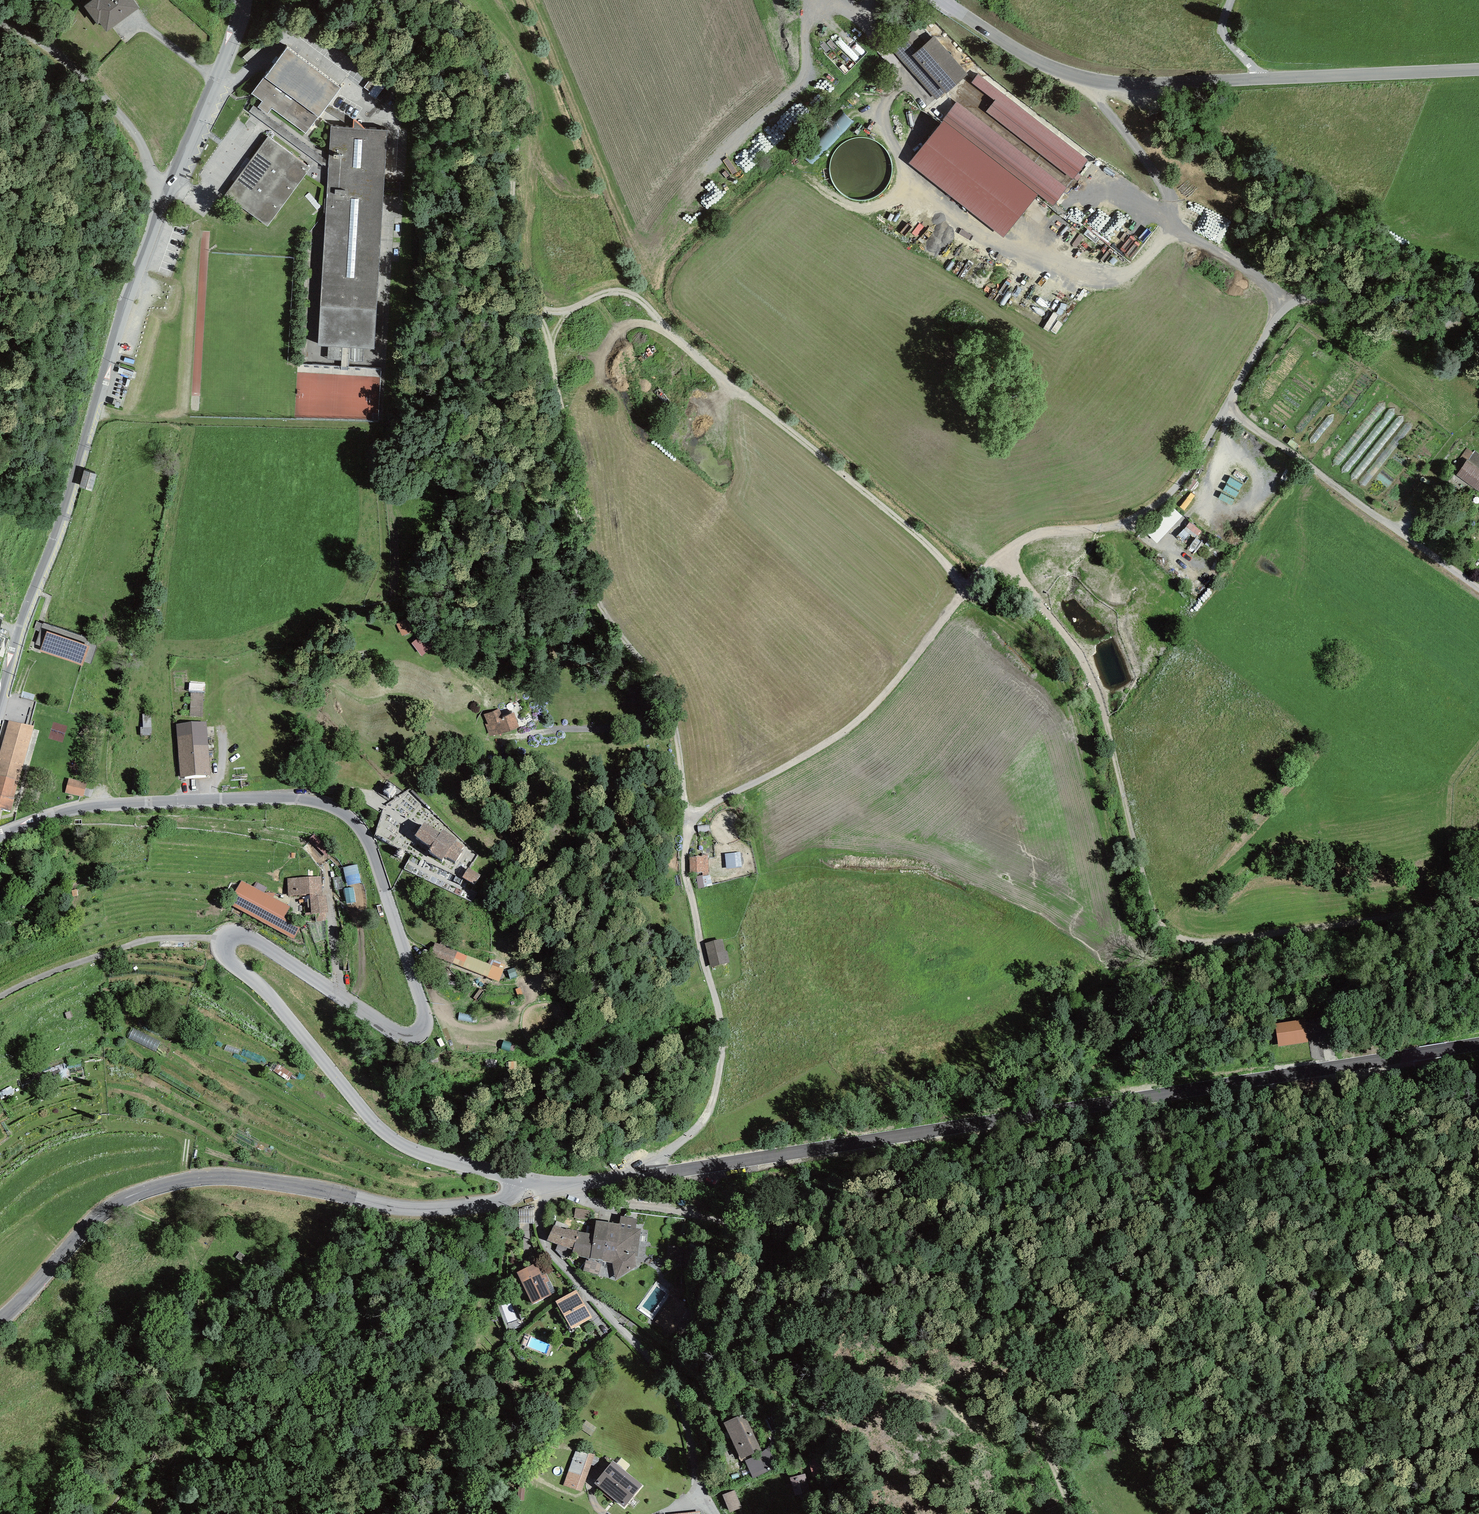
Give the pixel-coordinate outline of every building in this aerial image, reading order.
[(130,0),(91,0),(83,5),(95,21),(97,20),(104,29),(135,7),(130,0)] [(946,94),(968,74),(935,36),(925,44),(913,31),(892,50),(936,101),(945,93),(946,94)] [(296,50),(256,95),(313,137),(346,90),(296,50)] [(1088,160),(977,74),(971,83),(994,101),(986,112),(1073,179),(1088,160)] [(256,101),(251,108),(266,118),(271,110),(256,101)] [(1066,187),(955,102),(907,164),(1004,238),(1038,194),(1052,205),(1066,187)] [(393,132),(336,128),(323,343),(389,343),(393,132)] [(226,195),(268,225),(309,167),(268,137),(226,195)] [(1466,462),(1473,453),(1467,448),(1460,458),(1466,462)] [(1457,475),(1478,491),(1478,453),(1475,450),(1473,453),(1466,462),(1457,475)] [(96,473),(85,470),(80,487),(91,490),(96,473)] [(1157,538),(1183,512),(1171,501),(1146,527),(1157,538)] [(1192,528),(1196,532),(1201,527),(1192,518),(1178,531),(1183,536),(1192,528)] [(398,621),(405,631),(413,625),(406,616),(398,621)] [(95,643),(42,626),(33,652),(78,666),(80,660),(89,663),(95,643)] [(424,631),(414,638),(422,651),(432,644),(424,631)] [(203,696),(191,696),(190,717),(202,717),(203,696)] [(490,734),(515,726),(511,713),(498,718),(495,711),(483,715),(490,734)] [(153,715),(144,715),(143,733),(152,733),(153,715)] [(7,726),(0,750),(0,813),(7,815),(30,733),(7,726)] [(206,726),(178,728),(181,779),(209,777),(206,726)] [(87,786),(70,781),(66,794),(83,799),(87,786)] [(463,849),(442,835),(440,839),(424,829),(415,842),(431,853),(429,856),(450,869),(453,865),(455,866),(462,855),(460,854),(463,849)] [(333,852),(314,836),(309,842),(327,859),(333,852)] [(741,852),(725,853),(726,868),(742,867),(741,852)] [(709,872),(708,856),(690,857),(690,873),(709,872)] [(347,883),(362,882),(360,863),(345,865),(347,883)] [(469,872),(464,881),(474,887),(480,879),(469,872)] [(710,874),(696,877),(699,889),(713,886),(710,874)] [(321,880),(289,882),(290,899),(310,898),(311,917),(323,916),(321,880)] [(242,883),(230,907),(294,941),(299,932),(282,923),(290,909),(242,883)] [(355,884),(345,885),(347,901),(357,900),(355,884)] [(722,939),(704,943),(711,967),(730,962),(726,950),(725,950),(722,939)] [(438,945),(433,957),(499,983),(503,971),(438,945)] [(1301,1025),(1275,1028),(1278,1047),(1304,1044),(1301,1025)] [(575,1211),(573,1220),(586,1222),(587,1213),(575,1211)] [(638,1234),(594,1227),(592,1240),(574,1237),(563,1234),(561,1236),(551,1232),(547,1246),(571,1259),(589,1262),(586,1276),(596,1277),(598,1264),(610,1266),(614,1280),(632,1269),(638,1258),(638,1234)] [(547,1298),(534,1269),(516,1278),(529,1307),(547,1298)] [(677,1293),(656,1324),(672,1334),(692,1303),(677,1293)] [(588,1320),(574,1295),(554,1306),(568,1331),(588,1320)] [(744,1413),(724,1423),(740,1458),(761,1448),(744,1413)] [(768,1450),(746,1460),(753,1477),(776,1467),(768,1450)] [(576,1452),(563,1487),(579,1493),(591,1458),(576,1452)] [(818,1458),(809,1461),(813,1477),(822,1474),(818,1458)] [(638,1489),(610,1467),(594,1487),(623,1509),(638,1489)] [(805,1474),(791,1478),(795,1494),(809,1491),(805,1474)] [(120,1493),(113,1489),(103,1504),(110,1508),(120,1493)] [(735,1491),(723,1495),(729,1512),(741,1507),(735,1491)]
